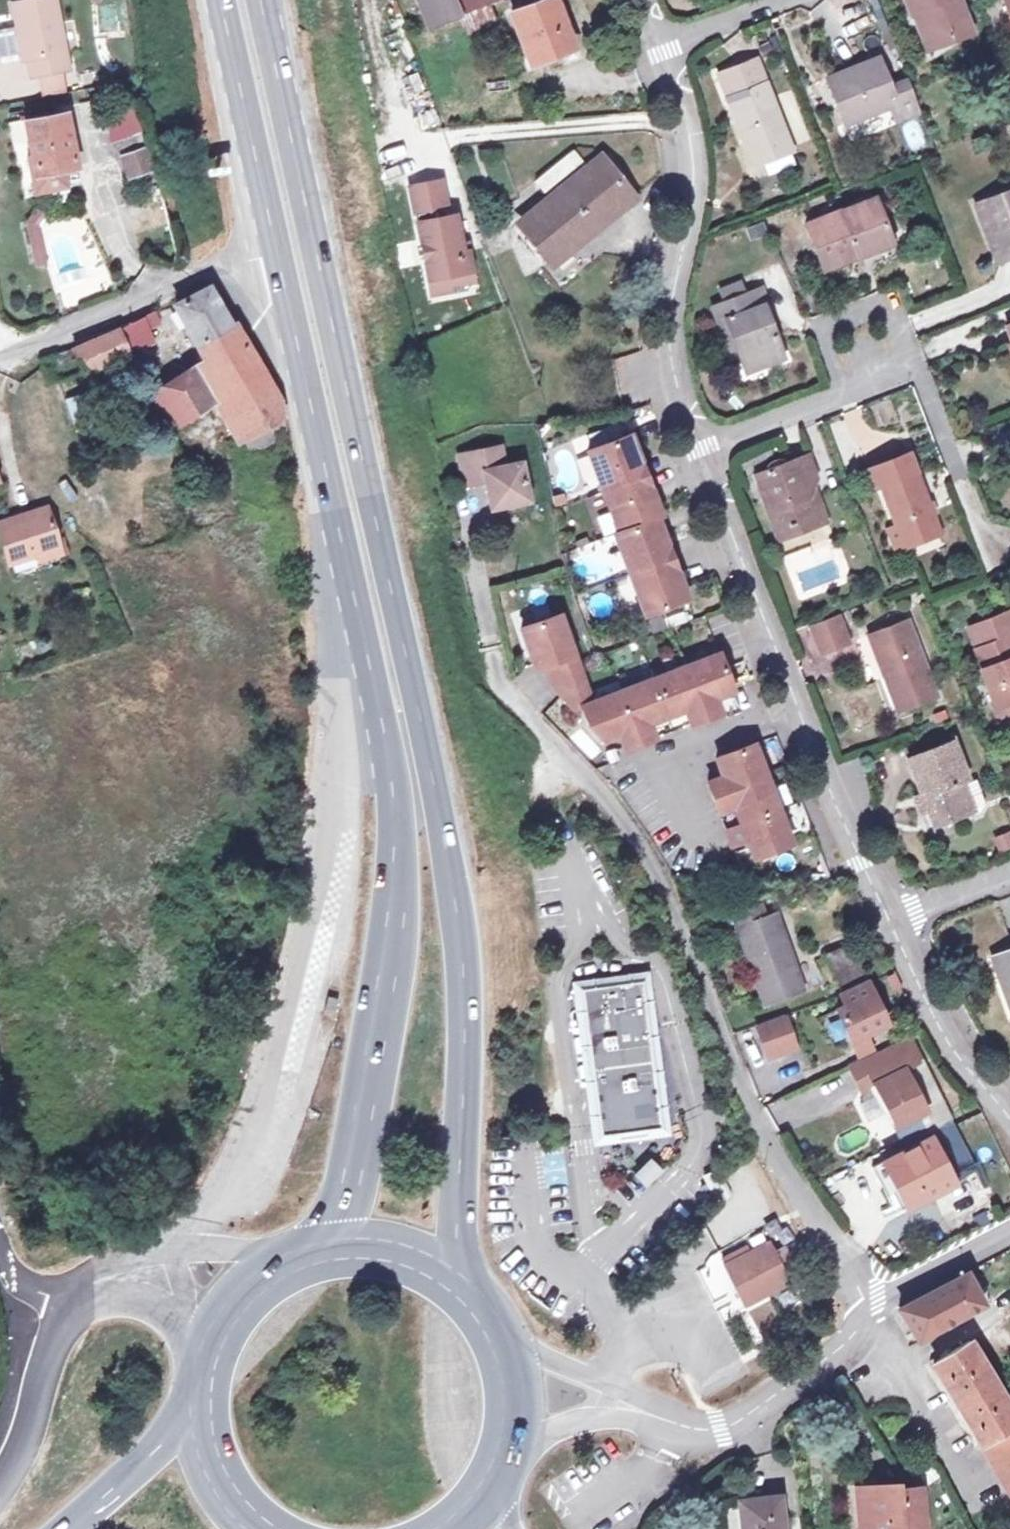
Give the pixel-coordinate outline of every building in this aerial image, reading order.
[(11,2),(22,59),(27,58),(30,75),(67,68),(53,0),(23,0),(11,2)] [(97,31),(125,26),(120,0),(92,0),(97,31)] [(432,26),(467,14),(462,0),(422,0),(432,26)] [(535,60),(576,43),(558,0),(542,0),(515,11),(535,60)] [(912,7),(917,6),(928,36),(951,27),(953,33),(971,26),(962,0),(909,0),(912,7)] [(919,105),(908,78),(891,85),(878,54),(827,74),(844,119),(891,101),(896,114),(919,105)] [(718,71),(727,95),(766,80),(757,56),(718,71)] [(727,95),(754,164),(793,149),(766,80),(727,95)] [(103,101),(113,135),(120,133),(133,129),(123,95),(103,101)] [(65,111),(28,118),(35,153),(39,172),(31,173),(34,189),(62,184),(59,167),(76,164),(65,111)] [(35,153),(28,118),(8,123),(15,158),(35,153)] [(133,129),(120,133),(133,175),(153,169),(140,127),(133,129)] [(122,179),(133,175),(120,133),(113,135),(109,136),(122,179)] [(590,167),(575,149),(537,181),(553,198),(525,222),(556,259),(575,242),(572,238),(579,232),(586,240),(639,194),(605,154),(590,167)] [(414,185),(431,276),(448,272),(450,283),(475,278),(470,250),(464,251),(462,241),(456,214),(450,215),(443,179),(414,185)] [(996,223),(987,227),(998,256),(1009,252),(1009,187),(986,196),(996,223)] [(858,244),(891,231),(875,193),(807,221),(825,265),(861,251),(858,244)] [(33,250),(42,248),(36,222),(44,211),(37,206),(26,219),(33,250)] [(894,239),(891,231),(858,244),(861,251),(894,239)] [(468,240),(462,241),(464,251),(470,250),(468,240)] [(42,248),(33,250),(36,265),(45,263),(42,248)] [(448,272),(431,276),(434,290),(451,287),(450,283),(448,272)] [(716,288),(720,300),(743,293),(739,281),(716,288)] [(775,300),(769,284),(715,305),(721,322),(730,319),(750,370),(790,354),(770,302),(775,300)] [(248,431),(288,410),(287,402),(237,320),(230,324),(209,289),(208,287),(174,303),(204,355),(144,390),(167,429),(226,393),(248,431)] [(119,329),(124,342),(151,330),(144,317),(119,329)] [(124,342),(119,329),(41,359),(44,368),(53,365),(55,371),(78,361),(83,372),(129,352),(124,342)] [(288,410),(248,431),(257,447),(290,430),(288,410)] [(634,432),(591,448),(607,489),(646,474),(641,461),(644,460),(642,454),(634,432)] [(522,460),(505,464),(501,444),(464,452),(470,482),(486,478),(492,506),(530,498),(522,460)] [(885,483),(899,521),(908,546),(945,532),(914,450),(873,465),(881,485),(885,483)] [(758,471),(762,483),(771,487),(783,521),(794,517),(799,531),(831,519),(818,483),(821,477),(811,452),(758,471)] [(649,473),(644,460),(641,461),(646,474),(649,473)] [(649,473),(646,474),(651,487),(654,486),(649,473)] [(646,474),(607,489),(622,530),(660,515),(665,513),(656,491),(654,486),(651,487),(646,474)] [(782,538),(799,531),(794,517),(783,521),(771,487),(762,483),(782,538)] [(0,526),(0,545),(6,568),(36,560),(57,554),(45,514),(0,526)] [(668,537),(660,515),(622,530),(618,531),(633,572),(672,557),(667,544),(670,543),(668,537)] [(908,546),(899,521),(888,525),(897,550),(908,546)] [(675,556),(670,543),(667,544),(672,557),(675,556)] [(59,560),(57,554),(36,560),(38,566),(59,560)] [(680,569),(675,556),(672,557),(677,570),(680,569)] [(677,570),(672,557),(633,572),(648,613),(691,596),(683,575),(680,569),(677,570)] [(563,613),(525,626),(539,667),(547,663),(577,653),(563,613)] [(842,613),(815,624),(826,653),(853,643),(842,613)] [(973,631),(984,662),(981,663),(990,688),(996,686),(1003,705),(997,707),(1003,723),(1009,721),(1009,618),(973,631)] [(872,633),(900,709),(939,694),(911,619),(872,633)] [(722,651),(689,664),(709,717),(725,711),(719,696),(737,689),(722,651)] [(577,653),(547,663),(555,684),(577,707),(585,703),(594,700),(577,653)] [(689,664),(656,676),(670,714),(689,707),(695,723),(709,717),(689,664)] [(656,676),(623,689),(643,742),(658,737),(652,721),(670,714),(656,676)] [(623,733),(628,748),(643,742),(623,689),(594,700),(585,703),(592,723),(606,739),(623,733)] [(975,806),(965,782),(964,778),(969,776),(956,740),(912,757),(937,823),(975,808),(975,806)] [(757,742),(720,756),(725,770),(726,774),(711,780),(717,795),(732,789),(769,775),(757,742)] [(782,808),(769,775),(732,789),(717,795),(722,810),(738,804),(740,811),(745,822),(782,808)] [(978,777),(965,782),(975,806),(987,801),(978,777)] [(795,841),(782,808),(745,822),(729,828),(735,843),(750,837),(752,842),(757,855),(795,841)] [(765,915),(759,901),(732,911),(767,1000),(804,985),(775,911),(765,915)] [(852,944),(829,952),(847,991),(870,983),(852,944)] [(1009,1003),(1009,948),(993,955),(1009,1003)] [(612,983),(583,986),(601,1136),(614,1134),(665,1128),(647,978),(631,980),(631,974),(611,975),(612,983)] [(886,1027),(870,983),(847,991),(842,993),(846,1004),(837,1008),(852,1052),(865,1047),(862,1036),(886,1027)] [(324,1010),(334,1012),(338,998),(327,996),(324,1010)] [(786,1012),(758,1022),(770,1055),(797,1045),(786,1012)] [(879,1056),(876,1050),(850,1063),(863,1090),(875,1084),(896,1124),(911,1116),(915,1124),(925,1119),(928,1126),(930,1130),(952,1119),(913,1039),(879,1056)] [(911,1116),(896,1124),(903,1139),(928,1126),(925,1119),(915,1124),(911,1116)] [(976,1168),(952,1119),(930,1130),(933,1135),(908,1148),(886,1159),(909,1204),(955,1181),(954,1179),(976,1168)] [(928,1126),(903,1139),(908,1148),(933,1135),(930,1130),(928,1126)] [(649,1159),(633,1174),(646,1188),(662,1172),(649,1159)] [(759,1255),(736,1269),(747,1287),(760,1307),(802,1281),(793,1266),(784,1252),(778,1243),(759,1255)] [(794,1246),(784,1252),(793,1266),(803,1260),(794,1246)] [(732,1263),(736,1269),(759,1255),(755,1248),(732,1263)] [(914,1330),(918,1337),(983,1301),(968,1269),(899,1305),(914,1330)] [(1009,1428),(1009,1406),(972,1342),(934,1363),(959,1404),(983,1444),(1009,1428)] [(983,1444),(1009,1491),(1009,1428),(983,1444)] [(859,1488),(863,1528),(924,1528),(920,1488),(887,1491),(886,1486),(859,1488)] [(747,1525),(742,1525),(742,1528),(787,1528),(784,1492),(743,1497),(747,1525)]
